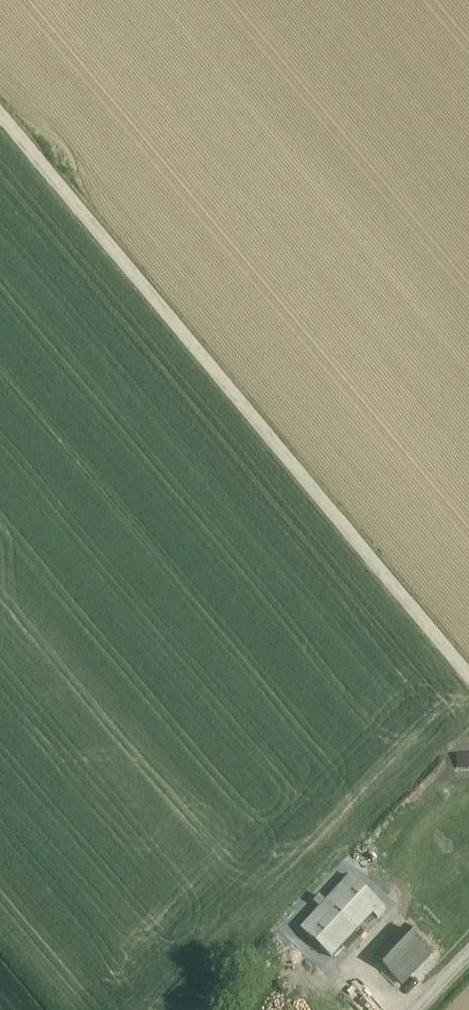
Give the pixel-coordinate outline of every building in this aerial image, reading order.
[(386,911),(349,877),(301,929),(332,958),(373,914),(378,920),(386,911)] [(431,954),(404,929),(375,960),(402,986),(431,954)]
